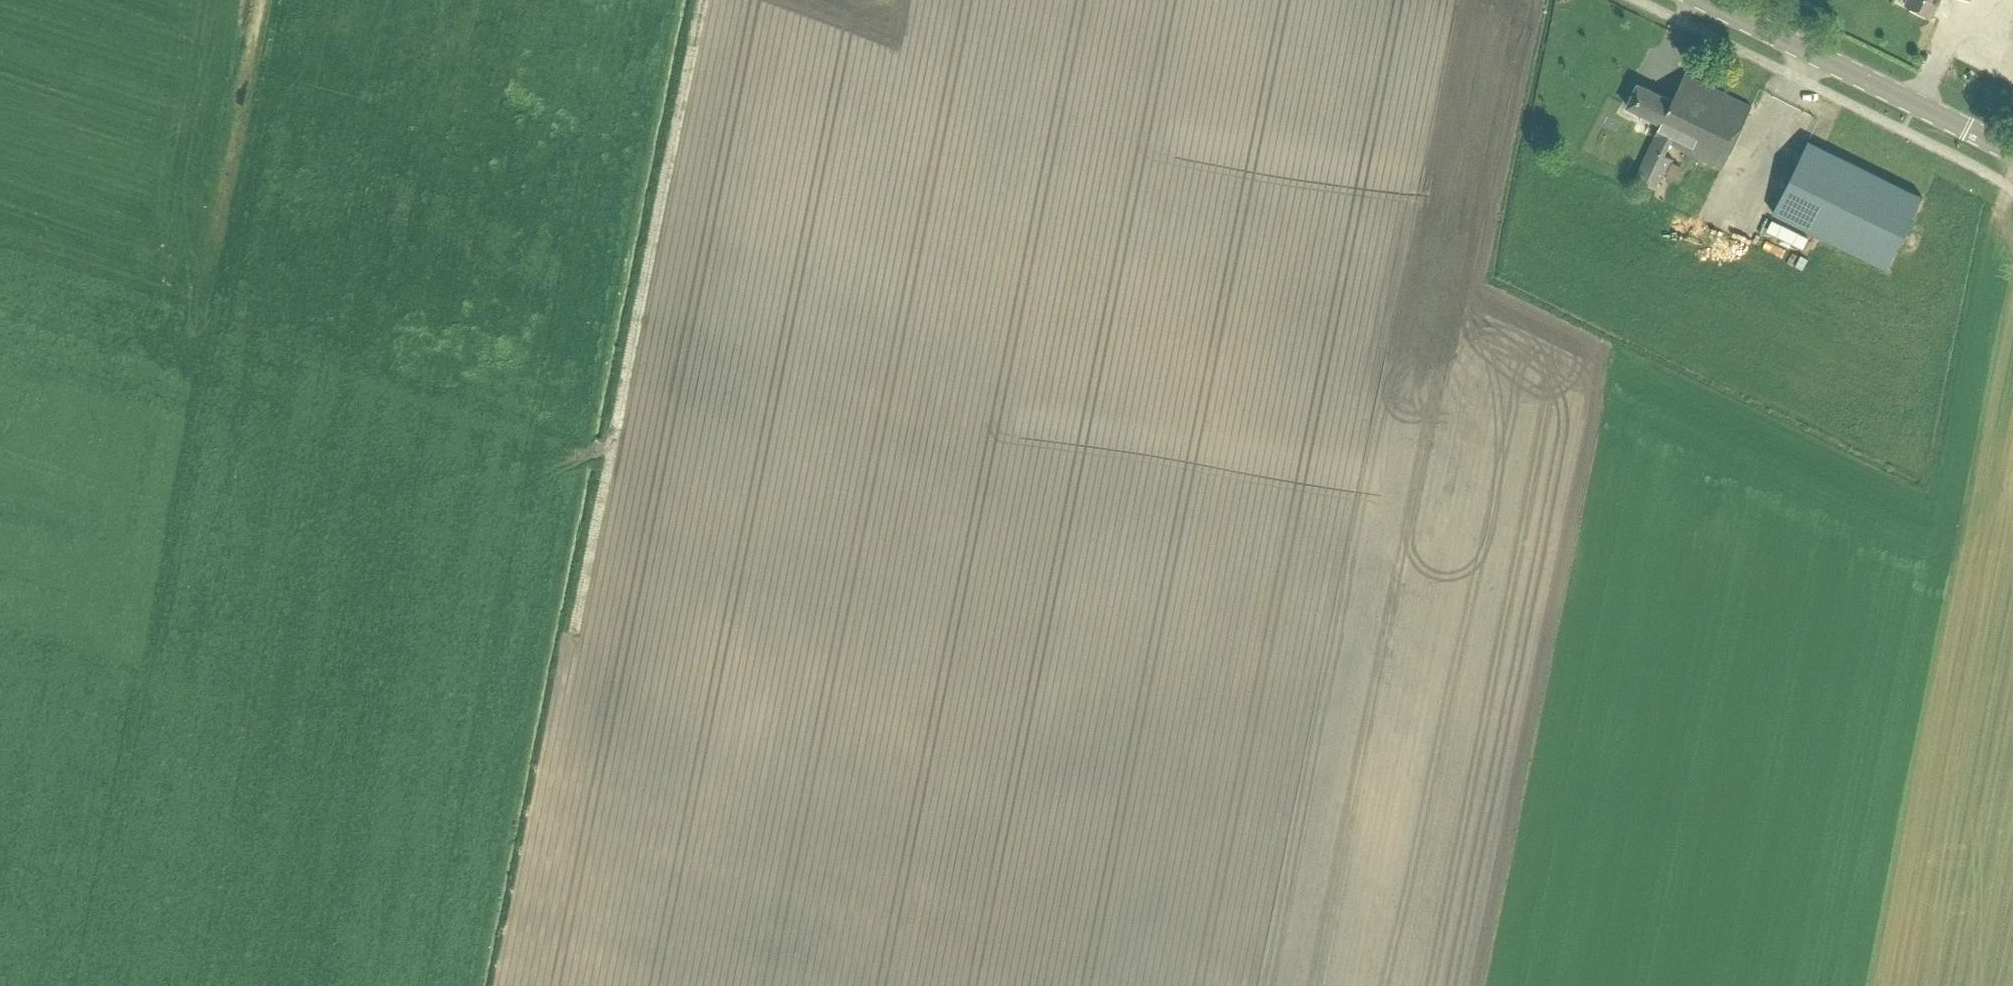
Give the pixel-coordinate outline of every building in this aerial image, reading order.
[(1905,4),(1930,17),(1938,0),(1906,0),(1905,4)] [(1664,78),(1670,60),(1661,57),(1655,75),(1664,78)] [(1750,104),(1684,72),(1671,97),(1638,81),(1627,104),(1660,121),(1654,133),(1656,134),(1636,177),(1654,186),(1659,176),(1663,178),(1672,158),(1663,154),(1670,140),(1720,165),(1750,104)] [(1886,265),(1921,194),(1808,139),(1773,210),(1886,265)]
